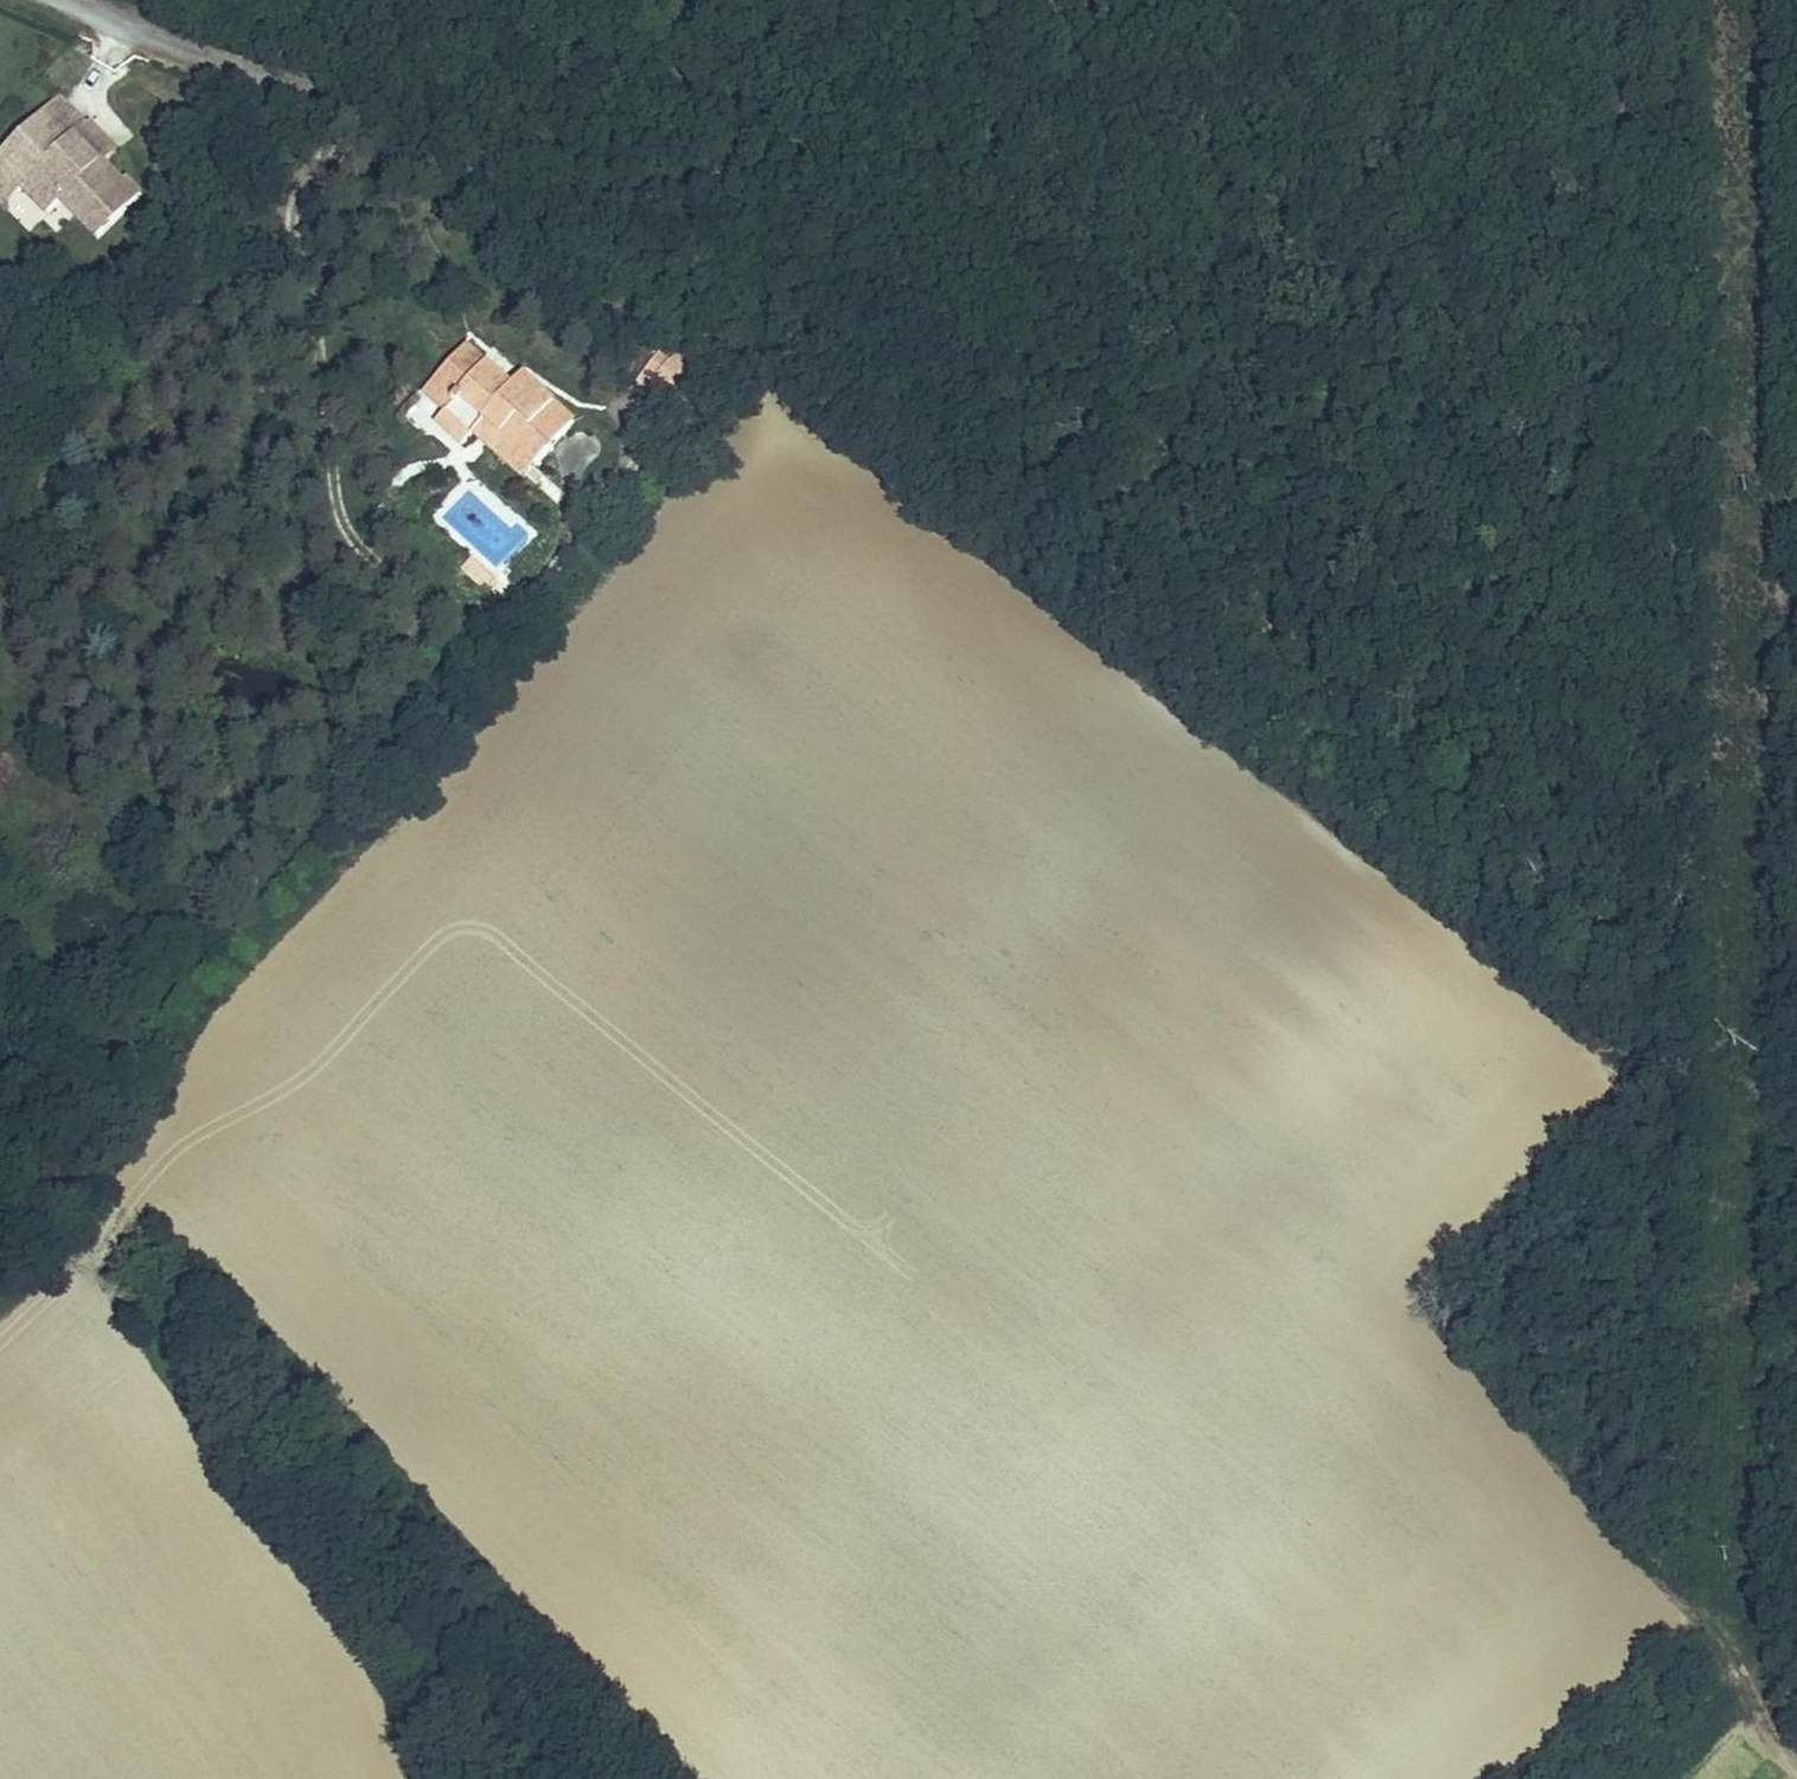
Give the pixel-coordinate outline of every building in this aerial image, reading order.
[(98,239),(142,195),(126,180),(123,183),(104,163),(110,157),(82,129),(85,125),(59,99),(0,157),(0,161),(11,172),(4,178),(19,193),(23,190),(48,215),(61,202),(98,239)] [(89,122),(85,125),(82,129),(110,157),(117,150),(89,122)] [(0,161),(0,202),(5,207),(19,193),(4,178),(11,172),(0,161)] [(638,381),(649,389),(677,352),(667,344),(638,381)] [(463,447),(474,435),(486,422),(535,466),(574,423),(523,377),(512,389),(466,347),(435,382),(457,402),(446,413),(437,423),(463,447)] [(677,352),(649,389),(687,418),(715,380),(677,352)] [(446,413),(457,402),(435,382),(425,394),(446,413)] [(486,422),(474,435),(523,479),(535,466),(486,422)] [(464,567),(482,583),(486,578),(491,573),(474,557),(464,567)] [(498,579),(491,573),(486,578),(493,584),(498,579)]
